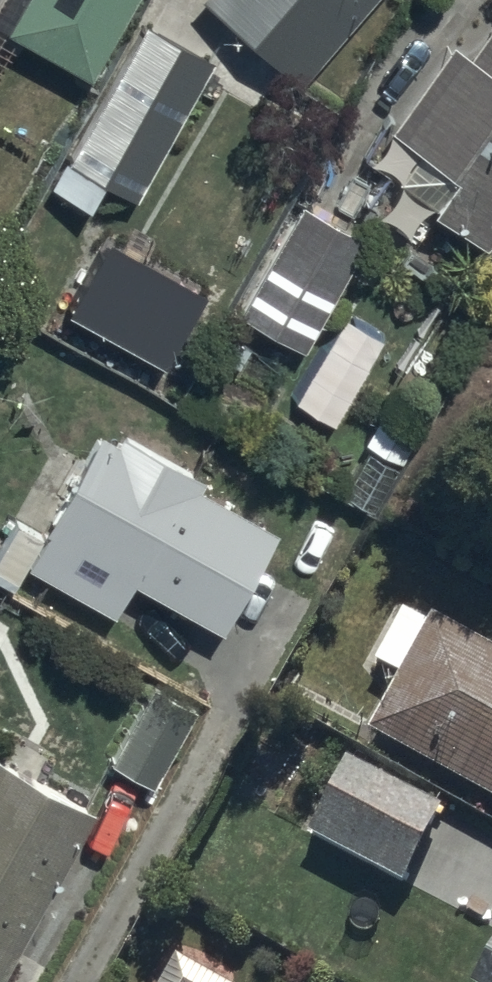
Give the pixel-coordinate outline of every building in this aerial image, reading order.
[(92,81),(140,0),(19,0),(2,29),(92,81)] [(300,78),(370,0),(211,0),(300,78)] [(488,251),(491,245),(491,21),(381,175),(488,251)] [(76,173),(137,206),(214,62),(152,30),(76,173)] [(244,316),(304,350),(368,241),(307,206),(244,316)] [(209,301),(110,246),(69,319),(168,374),(209,301)] [(222,638),(285,534),(108,429),(26,564),(118,620),(138,587),(222,638)] [(491,804),(491,657),(433,626),(372,740),(491,804)] [(110,769),(153,793),(201,708),(157,684),(110,769)] [(2,981),(5,981),(99,813),(0,758),(0,981),(2,981)] [(311,841),(409,894),(446,827),(348,774),(311,841)] [(479,981),(491,981),(491,958),(479,981)]
